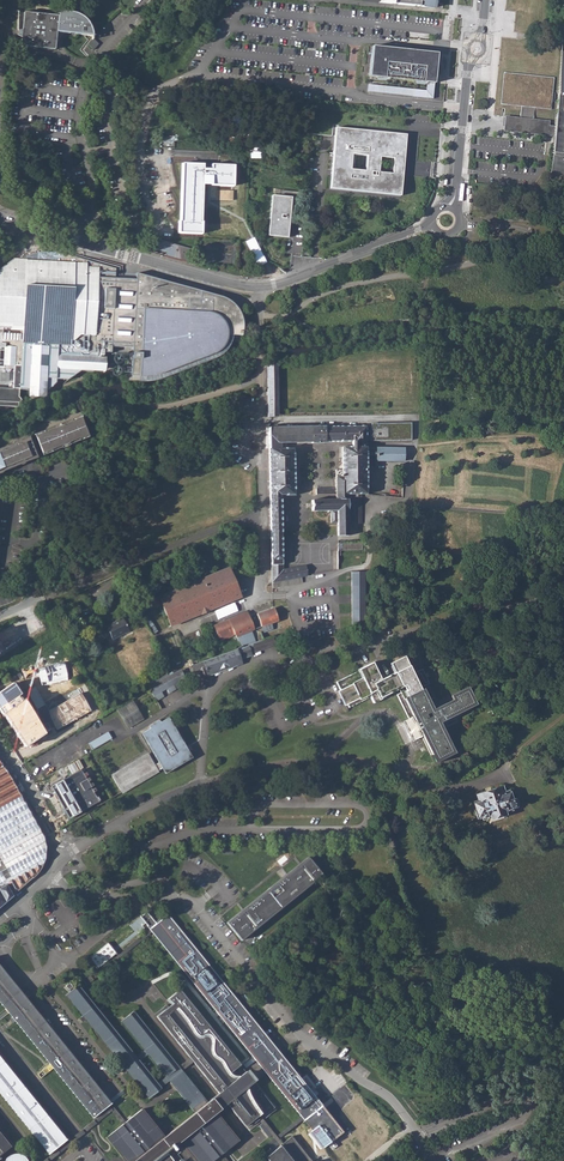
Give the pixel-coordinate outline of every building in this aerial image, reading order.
[(21,45),(51,49),(54,49),(55,41),(58,41),(59,38),(61,35),(67,32),(71,32),(77,34),(92,36),(93,39),(93,34),(91,28),(89,24),(85,19),(84,17),(83,16),(81,18),(77,16),(73,14),(66,14),(63,14),(62,14),(60,15),(58,16),(24,12),(23,29),(18,30),(18,33),(17,35),(22,37),(21,45)] [(561,45),(558,86),(555,126),(549,126),(550,121),(533,119),(535,106),(551,107),(554,80),(506,75),(503,102),(521,104),(520,118),(507,116),(506,123),(506,129),(527,131),(554,134),(552,153),(553,153),(549,179),(552,181),(560,183),(563,184),(563,45),(561,45)] [(437,53),(372,46),(370,77),(426,82),(434,83),(437,53)] [(434,83),(426,82),(425,90),(369,85),(368,92),(433,99),(434,83)] [(330,189),(369,193),(400,196),(403,171),(406,134),(336,128),(334,141),(330,189)] [(204,163),(181,162),(178,234),(202,235),(204,186),(234,187),(235,165),(211,164),(211,169),(204,169),(204,163)] [(273,196),(269,235),(276,236),(277,232),(283,233),(288,233),(291,198),(282,197),(273,196)] [(55,205),(52,205),(52,206),(48,208),(47,211),(47,213),(48,217),(50,219),(52,220),(55,221),(58,220),(61,218),(62,216),(63,212),(62,210),(59,206),(55,205)] [(166,256),(186,262),(190,248),(171,243),(157,239),(155,246),(168,249),(166,256)] [(250,239),(244,242),(257,265),(262,262),(250,239)] [(18,259),(18,261),(14,260),(14,262),(13,262),(3,270),(1,269),(1,272),(1,271),(0,274),(0,406),(18,407),(19,389),(47,391),(56,382),(56,379),(68,380),(81,371),(92,371),(93,369),(95,366),(97,366),(97,365),(100,365),(100,357),(100,355),(103,356),(103,352),(111,353),(111,347),(121,347),(132,348),(130,376),(142,377),(152,376),(162,373),(213,353),(219,350),(225,341),(226,335),(241,336),(243,330),(243,324),(241,315),(235,305),(231,302),(222,297),(136,273),(136,279),(126,279),(115,278),(116,268),(57,252),(51,252),(39,252),(29,254),(18,259)] [(277,374),(277,364),(268,365),(268,374),(277,374)] [(277,374),(268,374),(268,389),(268,399),(275,399),(276,413),(268,413),(268,416),(278,416),(277,374)] [(55,426),(34,434),(42,453),(50,450),(51,452),(62,448),(62,445),(65,444),(68,443),(70,444),(80,440),(81,438),(88,435),(84,424),(82,417),(81,418),(80,416),(59,424),(60,425),(55,427),(55,426)] [(312,443),(325,443),(325,442),(331,442),(331,439),(336,438),(352,438),(352,442),(352,447),(342,447),(342,469),(336,469),(336,477),(335,477),(336,489),(336,494),(336,499),(311,500),(312,511),(327,511),(327,513),(330,513),(331,523),(337,523),(338,536),(348,536),(348,527),(349,523),(349,512),(355,512),(354,494),(361,494),(367,494),(366,452),(374,452),(374,454),(376,454),(376,461),(403,461),(404,448),(366,448),(366,437),(366,433),(366,426),(268,427),(272,582),(278,581),(283,580),(282,574),(282,569),(281,496),(294,495),(293,448),(280,448),(280,443),(311,442),(312,443)] [(26,461),(28,461),(34,459),(33,458),(34,457),(36,456),(29,437),(0,448),(0,472),(26,461)] [(349,523),(361,523),(361,494),(354,494),(355,512),(349,512),(349,523)] [(283,580),(301,577),(308,576),(305,565),(282,569),(282,574),(283,580)] [(189,586),(181,589),(181,587),(134,607),(137,612),(152,605),(153,608),(156,607),(159,612),(161,611),(168,627),(209,611),(241,597),(229,568),(195,582),(194,579),(189,581),(188,584),(189,586)] [(365,626),(365,572),(351,572),(352,626),(365,626)] [(301,577),(283,580),(278,581),(278,583),(274,583),(274,587),(273,587),(272,587),(272,588),(302,583),(301,577)] [(257,614),(261,627),(264,632),(273,629),(271,623),(278,621),(274,608),(257,614)] [(247,611),(214,625),(220,641),(230,638),(235,634),(242,646),(247,644),(243,635),(250,631),(254,630),(254,629),(247,611)] [(147,615),(141,619),(152,635),(157,631),(147,615)] [(109,625),(106,626),(106,627),(102,629),(107,640),(111,638),(123,632),(124,634),(129,631),(123,618),(112,623),(113,624),(110,626),(109,625)] [(250,631),(243,635),(247,644),(255,642),(250,631)] [(239,659),(250,655),(249,653),(279,643),(277,639),(275,640),(273,637),(255,642),(247,644),(242,646),(229,652),(187,668),(190,674),(198,672),(200,678),(208,675),(207,672),(239,660),(239,659)] [(322,646),(321,638),(307,640),(308,648),(322,646)] [(335,681),(339,690),(345,704),(347,708),(369,697),(372,703),(387,696),(386,694),(403,686),(405,690),(396,695),(407,719),(402,721),(411,741),(420,737),(433,764),(436,763),(435,761),(452,752),(435,718),(471,701),(464,685),(449,693),(451,697),(437,704),(432,694),(424,697),(419,687),(418,687),(417,684),(425,680),(420,669),(411,673),(404,659),(389,666),(392,673),(381,679),(373,663),(371,664),(356,671),(335,681)] [(356,669),(356,671),(371,664),(370,662),(356,669)] [(63,663),(38,669),(41,685),(67,678),(63,663)] [(148,688),(155,700),(163,696),(161,692),(166,689),(168,693),(185,684),(179,671),(171,675),(161,680),(158,675),(145,683),(148,688)] [(24,749),(46,734),(23,700),(21,702),(17,697),(20,695),(12,683),(0,691),(0,713),(24,749)] [(343,705),(345,704),(339,690),(336,691),(343,705)] [(81,694),(48,712),(57,729),(90,711),(81,694)] [(122,731),(145,717),(133,697),(110,711),(122,731)] [(312,709),(316,719),(324,716),(321,708),(315,710),(314,708),(312,709)] [(168,717),(166,718),(183,748),(180,750),(183,755),(161,768),(164,774),(191,758),(168,717)] [(161,768),(183,755),(180,750),(183,748),(166,718),(158,723),(157,721),(149,725),(150,728),(142,732),(159,761),(158,762),(154,765),(148,755),(112,776),(121,792),(123,791),(157,771),(161,768)] [(89,744),(93,750),(112,738),(109,732),(89,744)] [(142,732),(141,733),(158,762),(159,761),(142,732)] [(111,775),(112,776),(148,755),(147,753),(111,775)] [(14,895),(32,879),(37,874),(41,868),(44,862),(46,857),(46,853),(46,847),(46,844),(44,839),(42,835),(38,827),(7,774),(0,764),(0,908),(14,895)] [(70,817),(98,801),(92,792),(95,791),(93,788),(90,789),(89,786),(91,785),(90,782),(87,783),(86,780),(88,779),(86,776),(84,778),(83,775),(85,774),(83,770),(81,772),(79,769),(52,784),(70,817)] [(121,792),(122,794),(158,772),(157,771),(123,791),(121,792)] [(475,820),(477,820),(481,819),(482,820),(491,817),(491,818),(502,815),(502,814),(511,811),(511,810),(515,808),(517,806),(515,801),(513,800),(511,801),(508,792),(502,794),(500,788),(493,790),(493,792),(485,795),(485,793),(477,795),(479,801),(474,803),(476,812),(474,812),(473,814),(475,820)] [(307,857),(242,909),(240,911),(226,923),(240,941),(321,875),(307,857)] [(157,923),(146,911),(140,917),(150,929),(157,923)] [(157,923),(150,929),(152,930),(259,1063),(302,1117),(303,1119),(302,1119),(303,1120),(322,1106),(321,1105),(320,1105),(275,1050),(167,916),(168,915),(167,914),(157,923)] [(115,951),(108,943),(107,943),(108,944),(90,958),(89,958),(88,958),(97,969),(98,968),(97,968),(116,953),(116,954),(117,954),(115,951)] [(93,1117),(111,1103),(111,1102),(110,1103),(97,1088),(33,1007),(0,967),(0,1000),(15,1019),(53,1066),(93,1116),(93,1117)] [(144,1058),(140,1054),(136,1057),(79,986),(79,985),(73,989),(72,987),(71,983),(68,984),(66,988),(69,990),(70,992),(65,996),(66,996),(82,1016),(80,1018),(84,1022),(86,1021),(123,1068),(122,1069),(125,1073),(126,1072),(148,1099),(165,1085),(162,1081),(158,1084),(139,1062),(144,1058)] [(276,1110),(179,990),(166,1000),(171,1004),(156,1016),(222,1099),(249,1132),(262,1121),(264,1123),(265,1122),(270,1118),(269,1116),(276,1110)] [(177,1144),(180,1141),(196,1160),(213,1160),(222,1153),(238,1141),(216,1114),(215,1113),(220,1109),(219,1108),(216,1104),(212,1100),(212,1099),(207,1102),(135,1012),(122,1022),(144,1051),(140,1054),(144,1058),(148,1055),(166,1078),(162,1081),(165,1085),(169,1081),(174,1088),(177,1090),(194,1113),(172,1130),(169,1133),(177,1144)] [(48,1154),(66,1139),(65,1139),(64,1139),(0,1059),(0,1092),(19,1116),(48,1152),(48,1153),(48,1154)] [(322,1106),(303,1120),(311,1130),(310,1132),(323,1148),(327,1144),(333,1151),(338,1146),(334,1141),(343,1133),(322,1106)] [(166,1152),(177,1144),(169,1133),(164,1137),(141,1109),(125,1123),(107,1137),(121,1156),(126,1160),(173,1160),(166,1152)] [(11,1144),(1,1132),(0,1130),(0,1153),(11,1144)] [(292,1136),(283,1144),(266,1158),(268,1160),(312,1160),(292,1136)]
